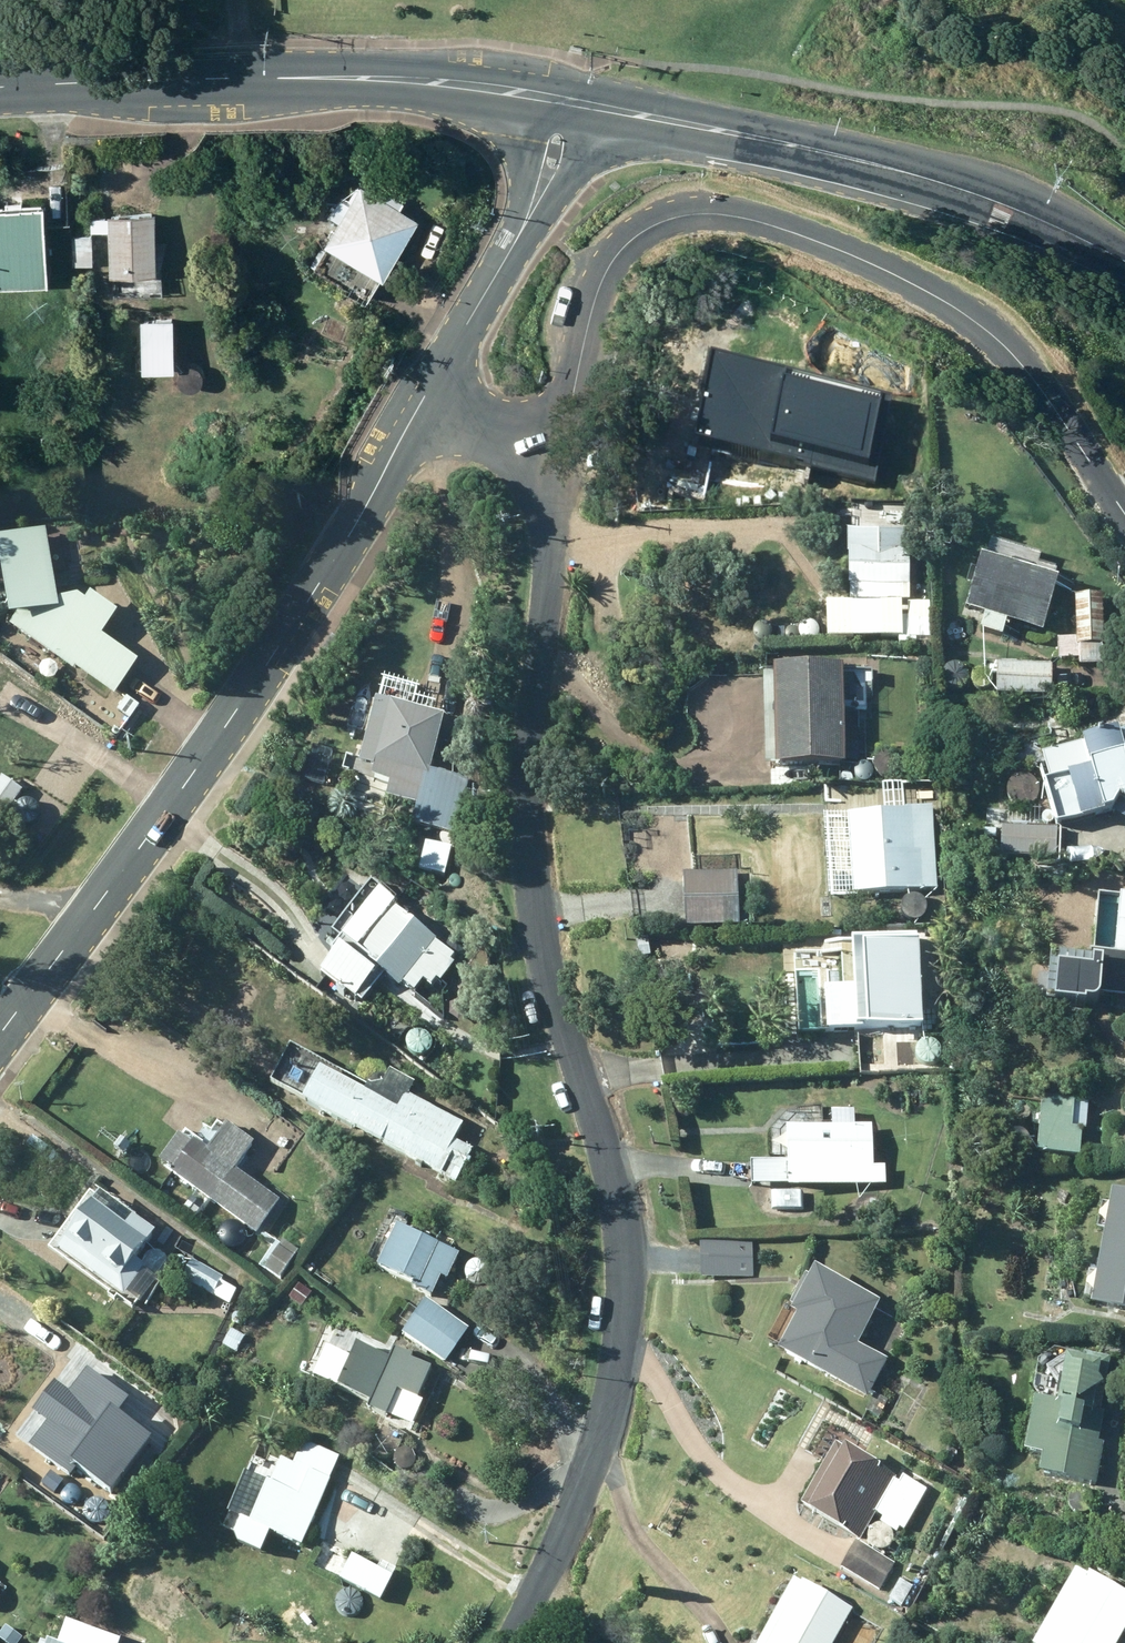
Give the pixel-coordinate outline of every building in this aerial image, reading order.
[(417,213),(361,178),(351,195),(340,188),(327,210),(337,217),(327,233),(383,268),(417,213)] [(44,195),(0,198),(0,274),(49,270),(44,195)] [(156,262),(154,204),(107,206),(107,211),(89,212),(89,225),(107,224),(108,264),(156,262)] [(72,257),(92,256),(91,229),(71,229),(72,257)] [(174,361),(173,312),(140,313),(141,362),(174,361)] [(679,443),(848,463),(855,403),(760,392),(762,372),(689,364),(679,443)] [(895,581),(908,581),(910,526),(848,524),(846,580),(849,580),(849,595),(894,596),(895,581)] [(71,667),(73,663),(112,691),(137,656),(100,629),(116,607),(84,584),(56,593),(45,525),(0,532),(0,570),(7,608),(16,609),(8,621),(71,667)] [(1006,616),(1042,626),(1057,573),(980,550),(965,603),(983,609),(978,625),(1002,632),(1006,616)] [(1076,633),(1057,633),(1057,655),(1079,655),(1079,661),(1102,660),(1100,591),(1075,592),(1076,633)] [(844,758),(842,658),(772,660),(775,759),(844,758)] [(996,690),(1051,691),(1051,661),(997,660),(996,690)] [(0,668),(0,689),(10,676),(0,668)] [(419,800),(442,710),(375,693),(358,759),(372,762),(370,773),(388,778),(384,792),(419,800)] [(129,716),(138,703),(124,694),(115,707),(129,716)] [(1045,775),(1056,819),(1112,804),(1121,791),(1124,793),(1124,752),(1117,721),(1082,731),(1090,760),(1067,766),(1068,770),(1045,775)] [(849,809),(851,857),(901,855),(903,887),(936,886),(933,804),(940,803),(939,777),(900,779),(901,806),(849,809)] [(999,852),(1055,856),(1057,826),(1002,822),(999,852)] [(441,839),(413,831),(410,868),(430,874),(441,839)] [(685,923),(738,921),(737,869),(683,870),(685,923)] [(453,960),(449,957),(452,953),(370,889),(338,932),(342,935),(317,967),(360,1000),(383,971),(398,983),(402,978),(413,988),(423,976),(430,982),(435,975),(439,978),(453,960)] [(1124,1004),(1124,912),(1094,910),(1090,982),(1043,980),(1040,1030),(1093,1033),(1094,1002),(1124,1004)] [(921,1019),(916,930),(812,936),(815,991),(826,990),(828,1024),(921,1019)] [(301,1095),(455,1179),(470,1151),(467,1144),(452,1136),(461,1121),(406,1091),(411,1083),(387,1070),(381,1080),(364,1081),(362,1086),(319,1063),(301,1095)] [(1041,1094),(1037,1147),(1079,1150),(1081,1124),(1072,1123),(1074,1096),(1041,1094)] [(461,1130),(473,1140),(482,1130),(471,1119),(461,1130)] [(209,1198),(252,1139),(230,1122),(210,1150),(193,1137),(170,1169),(209,1198)] [(873,1182),(872,1122),(786,1123),(786,1183),(873,1182)] [(759,1162),(759,1182),(771,1182),(771,1162),(759,1162)] [(1124,1308),(1124,1189),(1112,1186),(1090,1301),(1124,1308)] [(266,1223),(281,1202),(268,1192),(253,1214),(266,1223)] [(57,1245),(122,1294),(145,1263),(133,1254),(153,1228),(129,1211),(122,1220),(92,1198),(57,1245)] [(396,1220),(376,1263),(412,1278),(410,1283),(431,1293),(440,1273),(446,1276),(458,1248),(396,1220)] [(253,1232),(245,1225),(239,1233),(248,1240),(253,1232)] [(699,1275),(753,1276),(753,1243),(700,1242),(699,1275)] [(183,1278),(228,1302),(235,1289),(218,1281),(221,1275),(192,1260),(183,1278)] [(856,1339),(879,1298),(813,1261),(788,1306),(797,1310),(777,1346),(866,1395),(887,1356),(856,1339)] [(311,1291),(298,1282),(288,1295),(301,1305),(311,1291)] [(401,1331),(444,1361),(468,1327),(425,1297),(401,1331)] [(0,1337),(0,1375),(21,1390),(35,1371),(62,1390),(38,1423),(75,1450),(106,1407),(38,1357),(47,1344),(13,1319),(0,1337)] [(220,1342),(236,1350),(244,1335),(229,1326),(220,1342)] [(325,1345),(313,1373),(369,1398),(366,1404),(385,1412),(385,1411),(411,1422),(422,1398),(416,1395),(429,1365),(409,1356),(410,1354),(391,1346),(388,1353),(354,1339),(347,1355),(325,1345)] [(1038,1468),(1096,1479),(1103,1438),(1098,1437),(1104,1409),(1099,1408),(1109,1354),(1086,1349),(1084,1354),(1065,1350),(1064,1355),(1046,1366),(1059,1384),(1056,1400),(1033,1396),(1023,1446),(1041,1449),(1038,1468)] [(892,1394),(898,1382),(887,1375),(880,1388),(892,1394)] [(337,1454),(303,1439),(294,1461),(307,1467),(296,1493),(267,1481),(250,1521),(240,1515),(232,1532),(235,1540),(258,1549),(267,1528),(301,1543),(330,1477),(328,1476),(337,1454)] [(834,1441),(800,1502),(860,1536),(897,1472),(843,1441),(841,1445),(834,1441)] [(840,1567),(878,1590),(894,1563),(856,1540),(840,1567)] [(339,1577),(379,1598),(396,1566),(379,1558),(375,1566),(352,1553),(339,1577)] [(1124,1627),(1124,1591),(1088,1570),(1086,1573),(1075,1567),(1032,1642),(1034,1642),(1116,1642),(1124,1627)] [(755,1642),(831,1642),(852,1605),(802,1578),(800,1581),(792,1577),(755,1642)]
